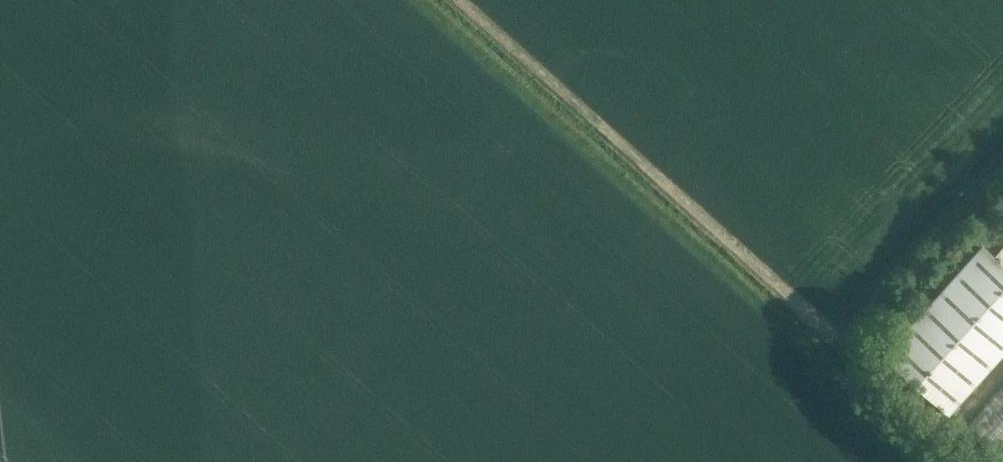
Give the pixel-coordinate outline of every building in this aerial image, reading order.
[(996,255),(982,243),(884,351),(949,410),(1002,351),(1002,247),(996,255)] [(1002,446),(1002,384),(966,425),(997,453),(1002,446)]
